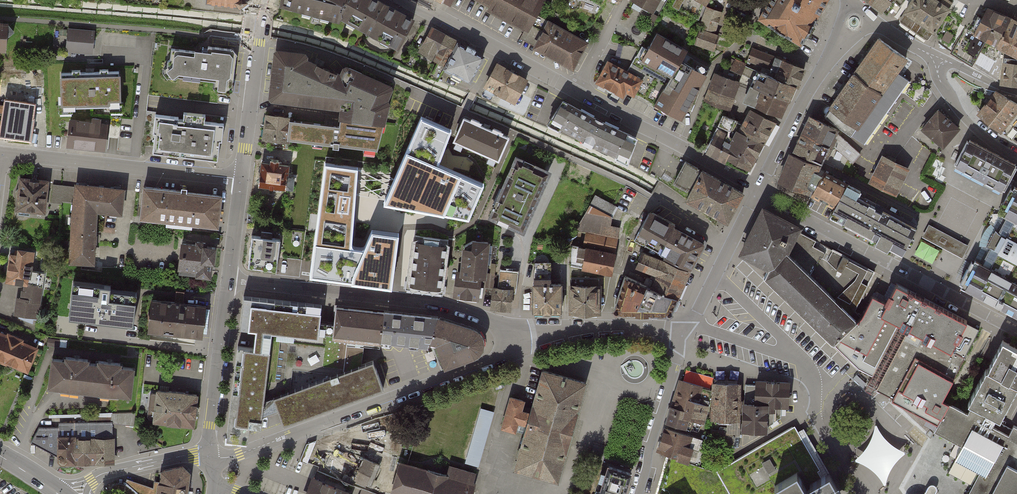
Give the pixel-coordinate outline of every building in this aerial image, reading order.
[(349,0),(280,0),(279,5),(338,20),(340,16),(349,0)] [(396,48),(413,20),(378,0),(349,0),(340,16),(396,48)] [(528,26),(524,34),(539,42),(536,47),(573,67),(586,42),(535,15),(543,1),(541,0),(479,0),(528,26)] [(549,13),(583,30),(595,21),(606,0),(552,0),(549,13)] [(652,11),(658,0),(633,0),(652,11)] [(801,44),(828,0),(769,0),(759,17),(801,44)] [(886,15),(896,3),(900,6),(905,1),(905,0),(867,0),(886,15)] [(927,40),(952,3),(947,0),(942,0),(939,4),(934,0),(913,0),(906,11),(899,20),(927,40)] [(997,46),(1011,18),(988,6),(977,26),(974,24),(971,30),(987,40),(997,46)] [(721,9),(715,7),(714,9),(709,7),(702,26),(713,30),(721,9)] [(1011,18),(997,46),(1016,55),(1016,53),(1016,21),(1011,18)] [(965,27),(951,52),(972,65),(981,52),(987,40),(971,30),(965,27)] [(446,64),(458,42),(432,28),(421,50),(446,64)] [(67,51),(92,53),(93,31),(69,30),(67,51)] [(718,36),(700,30),(696,42),(713,49),(718,36)] [(635,93),(681,119),(706,75),(689,65),(693,58),(680,51),(682,48),(657,33),(642,59),(636,56),(627,71),(641,80),(635,93)] [(884,42),(879,38),(824,115),(864,143),(887,111),(908,80),(897,71),(906,57),(884,42)] [(470,80),(483,55),(458,42),(446,64),(444,66),(470,80)] [(212,92),(230,94),(235,48),(205,45),(205,51),(169,47),(167,59),(163,59),(162,69),(169,81),(176,78),(213,81),(212,92)] [(793,86),(797,87),(804,69),(795,65),(752,49),(747,61),(762,67),(760,72),(793,86)] [(387,101),(385,100),(390,88),(390,86),(347,67),(345,68),(341,76),(305,60),(305,55),(304,54),(278,51),(276,52),(270,96),(272,98),(343,106),(341,116),(383,121),(387,103),(387,101)] [(981,52),(972,65),(997,80),(1002,58),(997,57),(995,61),(981,52)] [(1001,82),(1016,85),(1016,59),(1005,58),(1001,82)] [(745,64),(732,59),(728,68),(741,74),(745,64)] [(634,95),(635,93),(641,80),(627,71),(608,61),(598,82),(623,96),(626,90),(634,95)] [(515,103),(528,79),(498,62),(485,86),(515,103)] [(787,99),(793,86),(760,72),(754,85),(787,99)] [(72,77),(59,77),(60,103),(58,103),(58,112),(73,111),(73,107),(110,105),(110,110),(124,109),(123,101),(121,101),(120,75),(108,75),(108,73),(100,73),(100,75),(81,76),(80,74),(72,74),(72,77)] [(704,100),(728,109),(738,82),(715,73),(704,100)] [(780,115),(787,99),(754,85),(751,84),(744,100),(780,115)] [(979,113),(1000,130),(1016,109),(1016,104),(996,91),(979,113)] [(628,160),(636,137),(598,119),(563,100),(550,120),(588,141),(628,160)] [(31,140),(36,106),(6,102),(4,113),(0,113),(0,136),(31,140)] [(938,109),(921,130),(943,148),(960,128),(938,109)] [(153,150),(217,158),(219,138),(222,139),(224,122),(205,119),(206,113),(184,110),(183,117),(173,116),(174,113),(155,111),(153,130),(156,131),(153,150)] [(763,143),(773,123),(750,110),(742,123),(740,123),(737,130),(763,143)] [(267,115),(264,138),(289,141),(289,138),(292,120),(292,118),(267,115)] [(747,172),(763,143),(737,130),(740,123),(723,115),(719,124),(730,130),(726,138),(719,134),(709,152),(747,172)] [(292,120),(289,138),(378,148),(383,121),(341,116),(341,126),(292,120)] [(68,145),(104,149),(107,121),(71,117),(68,145)] [(451,129),(422,117),(384,202),(469,217),(484,184),(438,164),(451,129)] [(802,135),(829,146),(837,129),(811,117),(802,135)] [(454,141),(497,160),(507,137),(464,118),(454,141)] [(795,150),(822,161),(829,146),(802,135),(795,150)] [(957,160),(1004,186),(1016,164),(968,139),(957,160)] [(790,153),(779,181),(808,192),(820,169),(816,167),(817,164),(790,153)] [(865,182),(893,196),(906,169),(878,155),(865,182)] [(491,215),(523,229),(548,172),(517,158),(491,215)] [(259,185),(292,189),(293,175),(289,175),(290,166),(284,165),(285,161),(269,159),(268,164),(261,163),(259,185)] [(727,221),(743,193),(702,170),(701,172),(697,170),(698,168),(685,161),(674,183),(686,189),(687,188),(692,190),(687,199),(727,221)] [(358,167),(325,163),(310,275),(391,286),(398,233),(372,230),(366,245),(364,247),(361,247),(355,246),(353,245),(351,242),(358,167)] [(820,169),(808,192),(834,206),(847,183),(820,169)] [(959,174),(956,183),(965,186),(968,177),(959,174)] [(44,212),(48,180),(21,176),(17,214),(29,215),(30,211),(44,212)] [(74,204),(76,185),(53,182),(51,201),(74,204)] [(74,206),(70,261),(93,262),(96,208),(121,211),(123,187),(77,182),(76,185),(74,204),(74,206)] [(860,189),(847,183),(834,206),(829,215),(902,254),(916,227),(856,196),(860,189)] [(142,217),(217,225),(221,194),(145,185),(142,217)] [(956,284),(1016,317),(1016,188),(1013,187),(999,214),(1003,216),(992,235),(986,247),(978,263),(969,259),(956,284)] [(597,194),(587,211),(583,231),(589,233),(587,244),(614,249),(619,226),(611,225),(613,216),(618,205),(597,194)] [(297,208),(295,231),(313,233),(315,210),(297,208)] [(759,209),(736,256),(766,271),(785,255),(797,232),(798,228),(759,209)] [(668,248),(680,228),(651,212),(640,232),(668,248)] [(921,237),(961,258),(968,246),(928,225),(921,237)] [(690,269),(705,242),(680,228),(668,248),(663,257),(690,269)] [(797,232),(785,255),(853,322),(867,298),(879,274),(797,232)] [(407,289),(442,293),(449,240),(414,235),(407,289)] [(249,236),(245,267),(277,270),(281,239),(249,236)] [(456,296),(479,298),(486,242),(463,239),(456,296)] [(181,240),(177,270),(213,274),(217,245),(181,240)] [(614,249),(587,244),(583,267),(609,272),(614,249)] [(5,281),(23,284),(28,285),(28,281),(30,267),(33,253),(16,250),(14,263),(8,263),(5,281)] [(677,296),(688,270),(642,251),(635,267),(654,274),(650,284),(677,296)] [(831,347),(853,322),(785,255),(766,271),(761,278),(831,347)] [(30,267),(28,281),(42,283),(44,269),(30,267)] [(625,273),(612,307),(616,312),(630,312),(643,281),(625,273)] [(492,308),(511,309),(513,275),(493,274),(492,308)] [(37,317),(42,283),(28,281),(28,285),(23,284),(19,315),(37,317)] [(110,286),(73,281),(70,305),(78,306),(76,318),(125,324),(127,311),(135,312),(137,292),(109,289),(110,286)] [(671,311),(677,296),(650,284),(643,281),(630,312),(667,313),(671,311)] [(572,312),(599,312),(599,283),(571,284),(572,312)] [(533,312),(559,312),(559,285),(532,286),(533,312)] [(950,353),(966,323),(920,298),(894,285),(883,307),(867,298),(853,322),(831,347),(849,364),(877,379),(879,380),(874,388),(940,422),(949,403),(945,400),(966,361),(950,353)] [(257,328),(272,330),(319,335),(319,332),(334,334),(335,322),(321,320),(322,305),(244,296),(241,326),(257,328)] [(154,301),(150,332),(202,339),(205,307),(154,301)] [(334,334),(383,339),(387,311),(337,305),(335,322),(334,334)] [(431,345),(431,343),(434,316),(387,311),(383,339),(431,345)] [(75,326),(68,326),(70,314),(59,313),(57,332),(74,334),(75,326)] [(481,330),(476,328),(434,316),(431,343),(436,345),(444,367),(477,355),(483,351),(485,346),(486,343),(486,339),(484,334),(481,330)] [(249,423),(261,425),(262,416),(264,401),(272,330),(257,328),(255,348),(238,346),(230,421),(228,437),(247,440),(249,423)] [(26,370),(37,346),(0,330),(0,359),(26,370)] [(967,493),(1016,493),(1016,428),(1012,425),(1000,419),(1016,387),(1016,348),(1002,340),(967,402),(973,405),(969,413),(949,403),(940,422),(934,432),(958,445),(950,460),(978,474),(970,489),(967,493)] [(51,356),(48,385),(130,395),(134,365),(121,364),(121,360),(97,358),(97,361),(88,360),(88,357),(65,354),(65,358),(51,356)] [(374,361),(264,401),(262,416),(278,410),(283,424),(383,388),(374,361)] [(513,470),(557,482),(585,382),(541,370),(529,413),(523,411),(526,401),(512,397),(503,429),(517,433),(520,423),(526,425),(513,470)] [(710,389),(681,380),(673,406),(685,410),(683,418),(699,423),(710,389)] [(782,405),(788,405),(788,383),(756,381),(757,385),(745,384),(743,429),(765,430),(766,426),(781,417),(782,405)] [(738,419),(740,385),(713,383),(711,442),(731,446),(733,444),(735,435),(739,435),(740,418),(738,419)] [(192,428),(195,396),(154,391),(151,423),(192,428)] [(495,411),(480,406),(464,462),(478,466),(495,411)] [(685,410),(673,406),(667,421),(680,426),(683,418),(685,410)] [(136,410),(98,410),(98,421),(136,421),(136,410)] [(59,462),(114,462),(114,422),(59,422),(59,428),(41,428),(34,442),(59,454),(59,462)] [(694,463),(701,439),(664,428),(658,450),(672,455),(694,463)] [(819,471),(795,429),(769,443),(717,473),(729,493),(832,493),(819,471)] [(301,460),(308,462),(315,443),(308,441),(301,460)] [(329,472),(360,484),(369,462),(338,449),(329,472)] [(717,473),(694,463),(672,455),(660,488),(658,493),(729,493),(717,473)] [(475,475),(448,467),(445,478),(396,463),(387,493),(470,493),(475,475)] [(630,472),(605,465),(596,490),(609,493),(623,493),(630,472)] [(162,470),(159,490),(158,493),(187,493),(189,472),(183,466),(162,470)] [(344,493),(309,479),(302,493),(344,493)] [(159,490),(126,480),(125,484),(119,482),(113,485),(110,491),(111,493),(158,493),(159,490)] [(936,490),(936,487),(934,484),(930,484),(928,486),(923,493),(934,493),(936,490)]
